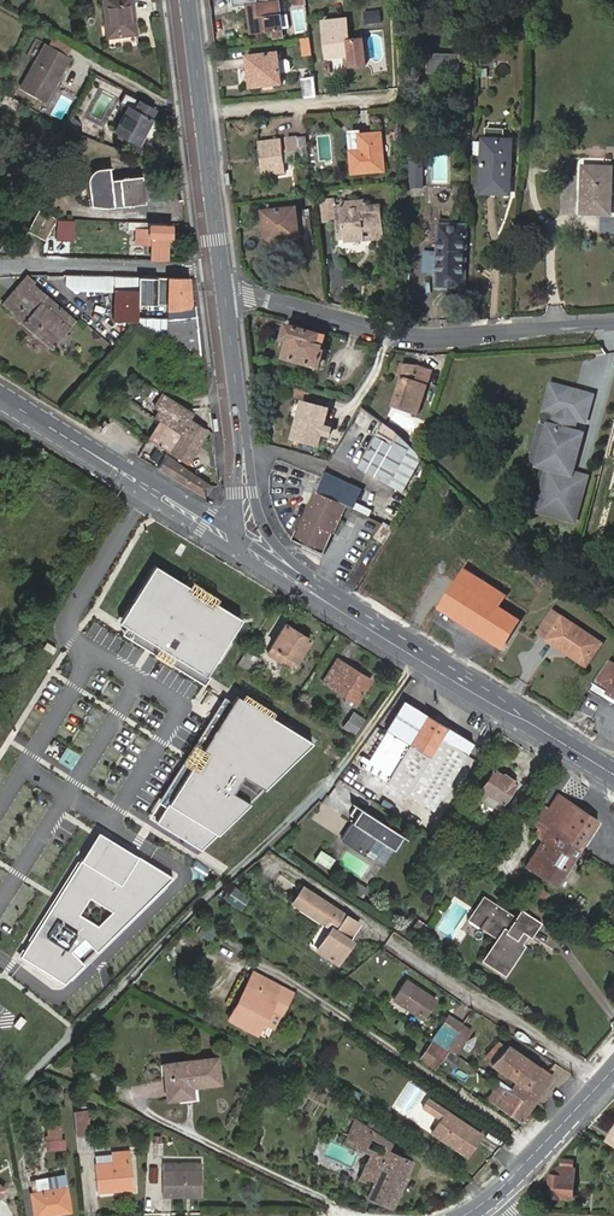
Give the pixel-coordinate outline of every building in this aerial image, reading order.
[(107,36),(137,33),(133,0),(103,0),(107,36)] [(235,8),(250,6),(253,33),(272,32),(273,38),(281,37),(281,31),(282,30),(280,3),(273,4),(272,0),(234,0),(235,8)] [(366,24),(383,23),(381,8),(365,10),(366,24)] [(346,21),(324,23),(327,59),(342,57),(344,68),(364,66),(361,39),(348,40),(346,21)] [(56,35),(49,46),(67,55),(73,44),(56,35)] [(310,40),(302,41),(304,57),(312,57),(310,40)] [(46,44),(25,81),(40,94),(52,69),(58,72),(67,55),(49,46),(46,44)] [(277,54),(248,58),(251,87),(280,84),(277,54)] [(472,77),(472,57),(447,56),(447,71),(455,72),(455,76),(472,77)] [(372,63),(373,73),(386,71),(385,62),(372,63)] [(40,94),(25,81),(21,88),(46,101),(59,78),(55,76),(58,72),(52,69),(40,94)] [(303,97),(316,96),(314,78),(301,80),(303,97)] [(153,107),(124,92),(106,126),(139,143),(151,119),(148,117),(153,107)] [(471,110),(450,111),(450,122),(470,123),(471,110)] [(381,135),(358,137),(349,138),(352,173),(384,171),(381,135)] [(281,141),(260,143),(263,175),(285,173),(284,163),(308,160),(306,137),(289,140),(290,149),(282,150),(281,141)] [(512,141),(483,140),(481,191),(493,192),(493,195),(509,196),(512,141)] [(411,169),(425,168),(425,159),(411,159),(411,169)] [(112,167),(97,168),(95,168),(93,168),(90,171),(88,173),(87,176),(90,204),(106,205),(117,205),(141,202),(139,176),(114,179),(112,167)] [(411,169),(411,189),(425,189),(425,168),(411,169)] [(611,170),(585,169),(583,213),(610,214),(611,170)] [(342,206),(343,226),(344,242),(365,240),(364,229),(382,227),(380,207),(367,208),(367,202),(341,204),(342,206)] [(336,226),(343,226),(342,206),(334,206),(336,226)] [(29,231),(46,239),(56,218),(40,210),(29,231)] [(302,238),(300,218),(297,218),(296,210),(265,214),(267,242),(271,241),(274,262),(302,259),(300,238),(302,238)] [(299,212),(300,218),(302,238),(312,236),(309,211),(299,212)] [(68,221),(58,221),(56,238),(68,239),(68,221)] [(152,237),(152,259),(167,260),(168,239),(171,238),(170,225),(130,223),(130,228),(148,230),(148,237),(152,237)] [(465,228),(440,227),(439,252),(438,267),(438,274),(437,287),(463,288),(465,228)] [(438,267),(439,252),(425,252),(424,273),(438,274),(438,267)] [(82,291),(114,291),(139,292),(138,305),(157,306),(157,279),(82,276),(82,291)] [(31,284),(33,282),(27,277),(5,304),(22,319),(21,321),(52,347),(75,321),(31,284)] [(169,279),(157,279),(157,306),(157,316),(169,316),(169,279)] [(188,280),(169,279),(169,316),(197,315),(197,312),(195,312),(194,305),(191,305),(188,280)] [(113,322),(138,322),(138,318),(138,305),(139,292),(114,291),(113,322)] [(157,319),(156,331),(203,355),(197,315),(169,316),(157,316),(157,319)] [(156,331),(157,319),(138,318),(138,322),(156,331)] [(321,350),(324,337),(287,326),(283,340),(288,342),(284,357),(318,366),(323,351),(321,350)] [(411,376),(415,366),(416,362),(403,359),(398,371),(404,374),(393,405),(417,414),(434,368),(422,363),(420,368),(416,378),(411,376)] [(420,368),(415,366),(411,376),(416,378),(420,368)] [(591,398),(551,388),(544,413),(556,416),(552,428),(548,427),(537,468),(548,470),(536,513),(573,523),(585,480),(570,475),(577,449),(571,448),(575,434),(572,434),(575,422),(584,424),(591,398)] [(190,418),(194,412),(164,392),(154,407),(160,410),(155,417),(162,421),(180,433),(190,417),(190,418)] [(296,421),(301,402),(294,400),(289,419),(296,421)] [(301,402),(296,421),(292,438),(317,445),(320,433),(328,435),(330,428),(322,426),(327,409),(301,402)] [(150,439),(188,463),(208,430),(204,427),(190,418),(190,417),(180,433),(162,421),(150,439)] [(412,448),(384,425),(359,468),(389,486),(412,448)] [(353,509),(361,490),(323,472),(316,492),(342,504),(347,506),(353,509)] [(316,492),(293,540),(304,546),(306,542),(321,548),(319,553),(325,555),(334,534),(329,532),(342,504),(316,492)] [(334,534),(347,506),(342,504),(329,532),(334,534)] [(306,542),(304,546),(319,553),(321,548),(306,542)] [(498,606),(505,596),(464,569),(442,605),(502,643),(518,619),(498,606)] [(240,621),(160,572),(127,626),(207,674),(240,621)] [(583,667),(600,642),(562,617),(557,625),(551,620),(540,637),(583,667)] [(291,667),(309,639),(285,624),(267,652),(291,667)] [(261,660),(246,649),(237,663),(252,673),(261,660)] [(355,702),(370,678),(338,658),(323,682),(347,698),(345,702),(351,706),(354,702),(355,702)] [(594,683),(613,695),(613,663),(609,660),(594,683)] [(312,741),(237,694),(157,822),(202,850),(252,800),(240,789),(254,775),(266,787),(312,741)] [(357,736),(368,720),(353,711),(343,727),(357,736)] [(442,738),(448,728),(427,715),(411,739),(389,726),(364,764),(434,808),(467,753),(442,738)] [(504,774),(502,776),(493,770),(477,795),(498,808),(516,781),(504,774)] [(266,787),(254,775),(240,789),(252,800),(266,787)] [(541,815),(535,825),(540,828),(577,852),(597,820),(557,795),(543,815),(541,815)] [(516,819),(526,804),(516,798),(506,813),(516,819)] [(401,834),(355,804),(349,813),(354,816),(340,837),(362,851),(365,846),(376,854),(384,841),(393,847),(401,834)] [(577,852),(540,828),(536,834),(542,838),(526,864),(557,883),(577,852)] [(82,857),(89,862),(103,840),(132,857),(134,853),(98,831),(82,857)] [(82,857),(20,956),(66,983),(173,878),(134,853),(132,857),(103,840),(89,862),(82,857)] [(376,854),(365,846),(362,851),(373,859),(376,854)] [(319,847),(313,855),(327,864),(333,855),(319,847)] [(357,896),(363,886),(351,879),(345,888),(357,896)] [(541,903),(548,893),(528,880),(521,890),(541,903)] [(248,895),(235,886),(226,899),(240,908),(248,895)] [(330,921),(338,926),(335,932),(330,929),(318,948),(339,962),(352,940),(348,937),(358,922),(303,886),(292,904),(327,926),(330,921)] [(522,910),(517,918),(485,898),(471,920),(499,937),(484,960),(505,974),(524,945),(521,943),(528,934),(530,935),(539,922),(522,910)] [(239,1009),(234,1006),(227,1019),(257,1036),(270,1011),(281,1016),(292,994),(257,975),(252,984),(239,1009)] [(247,981),(234,1006),(239,1009),(252,984),(247,981)] [(423,1017),(435,999),(408,981),(395,999),(423,1017)] [(261,1034),(267,1038),(279,1016),(273,1013),(261,1034)] [(450,1013),(432,1038),(447,1047),(464,1022),(450,1013)] [(26,1020),(21,1017),(14,1026),(19,1030),(26,1020)] [(464,1022),(447,1047),(456,1053),(472,1028),(464,1022)] [(426,1036),(422,1043),(428,1046),(421,1058),(437,1068),(449,1050),(426,1036)] [(511,1090),(533,1104),(548,1082),(542,1078),(547,1072),(506,1045),(494,1065),(518,1080),(511,1090)] [(220,1082),(217,1056),(165,1063),(168,1099),(185,1097),(185,1088),(193,1086),(220,1082)] [(553,1076),(547,1072),(542,1078),(548,1082),(553,1076)] [(511,1090),(499,1081),(488,1096),(521,1119),(533,1104),(511,1090)] [(185,1088),(185,1097),(194,1096),(193,1086),(185,1088)] [(304,1091),(295,1102),(309,1114),(319,1103),(304,1091)] [(440,1117),(431,1130),(467,1153),(481,1132),(427,1096),(421,1105),(440,1117)] [(87,1110),(74,1112),(76,1133),(89,1133),(87,1110)] [(351,1119),(345,1132),(361,1139),(370,1131),(351,1119)] [(61,1125),(48,1126),(50,1142),(47,1142),(48,1152),(66,1150),(65,1140),(62,1140),(61,1125)] [(0,1128),(0,1140),(8,1139),(6,1127),(0,1128)] [(387,1150),(390,1142),(370,1131),(361,1139),(374,1144),(371,1151),(383,1157),(387,1150)] [(163,1155),(163,1142),(154,1142),(153,1155),(163,1155)] [(375,1179),(372,1185),(368,1196),(393,1205),(412,1160),(387,1150),(383,1157),(371,1151),(361,1173),(375,1179)] [(114,1162),(97,1164),(99,1191),(133,1187),(129,1151),(113,1153),(113,1154),(114,1162)] [(96,1155),(97,1164),(114,1162),(113,1154),(96,1155)] [(562,1192),(573,1194),(574,1183),(572,1182),(575,1158),(563,1158),(562,1167),(560,1166),(559,1175),(551,1174),(549,1196),(561,1197),(562,1192)] [(200,1195),(201,1170),(164,1170),(163,1195),(200,1195)] [(359,1179),(372,1185),(375,1179),(361,1173),(359,1179)] [(39,1191),(33,1192),(32,1192),(36,1215),(41,1215),(70,1211),(65,1175),(49,1178),(51,1189),(39,1191)] [(37,1180),(39,1191),(51,1189),(49,1178),(37,1180)]
